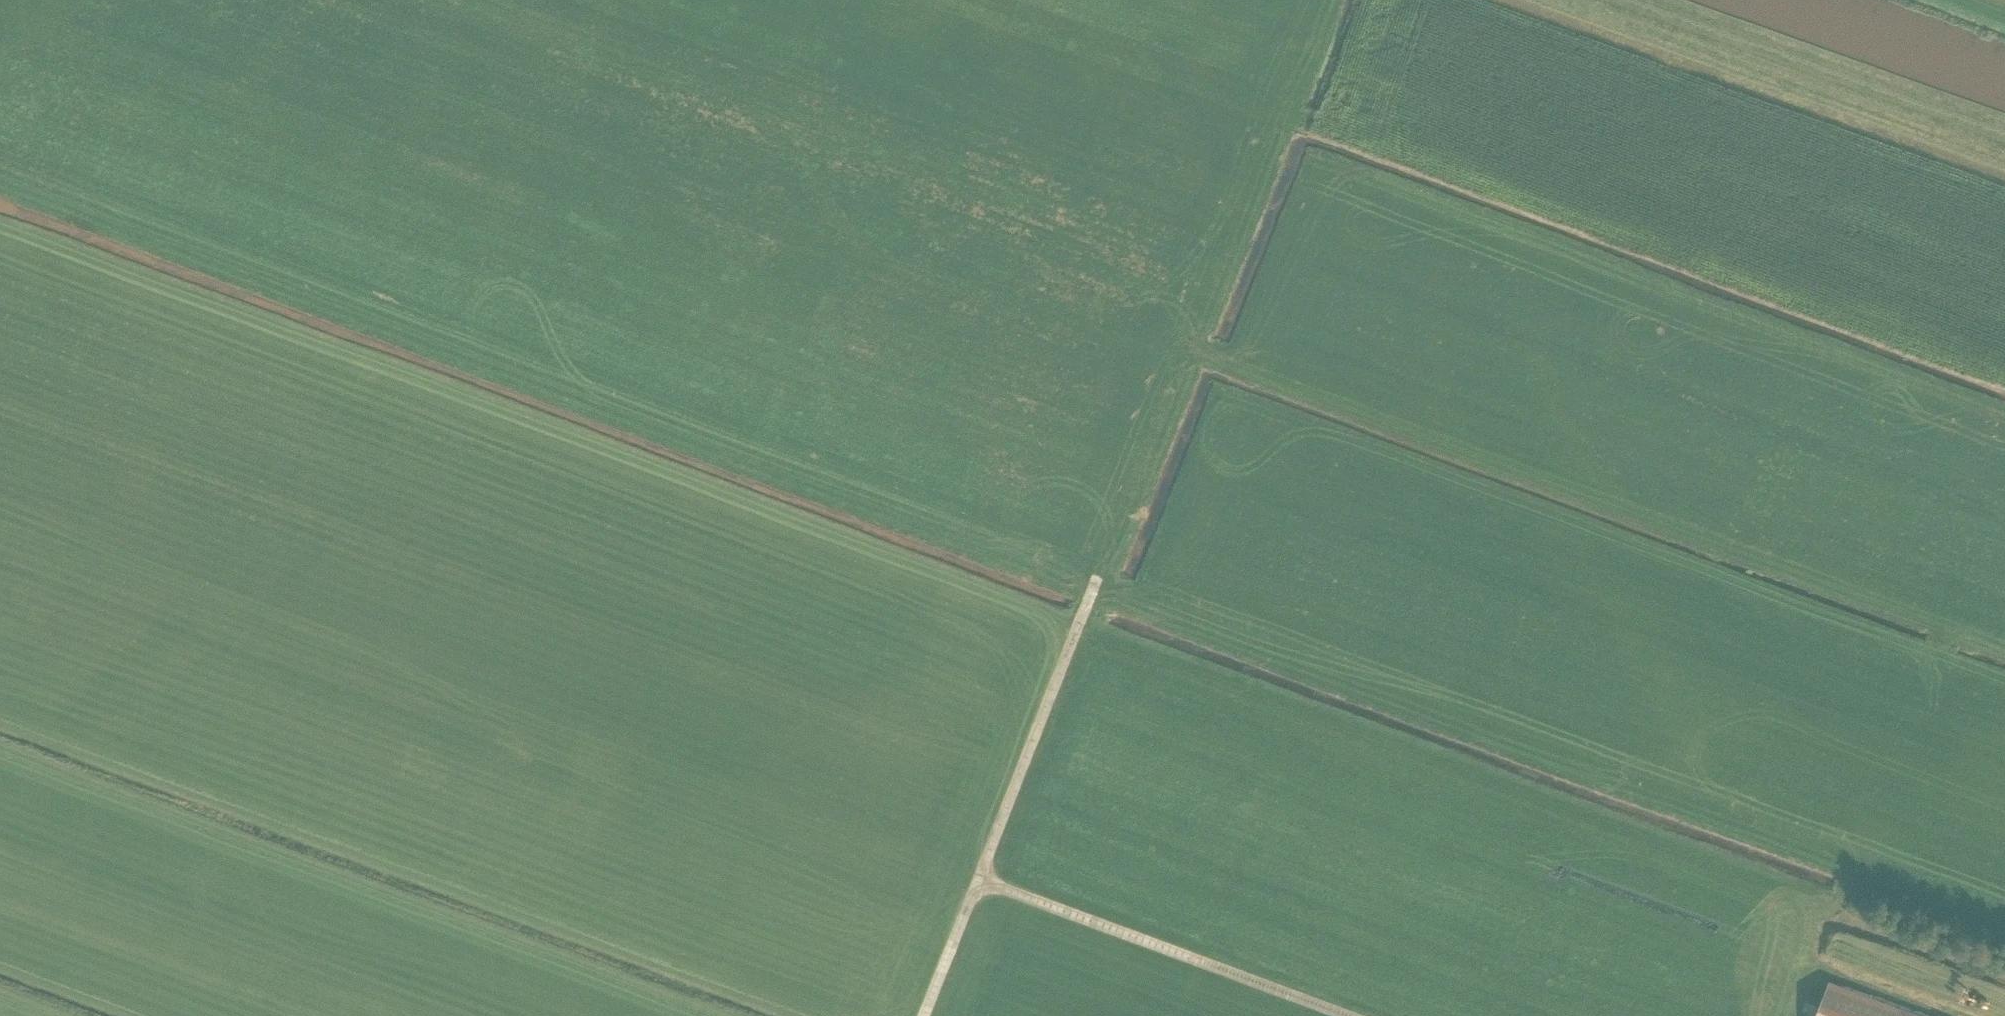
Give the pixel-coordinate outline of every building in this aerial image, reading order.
[(1815,1015),(1923,1015),(1828,982),(1815,1015)] [(1992,1007),(2004,1013),(2004,998),(1997,995),(1992,1007)]
